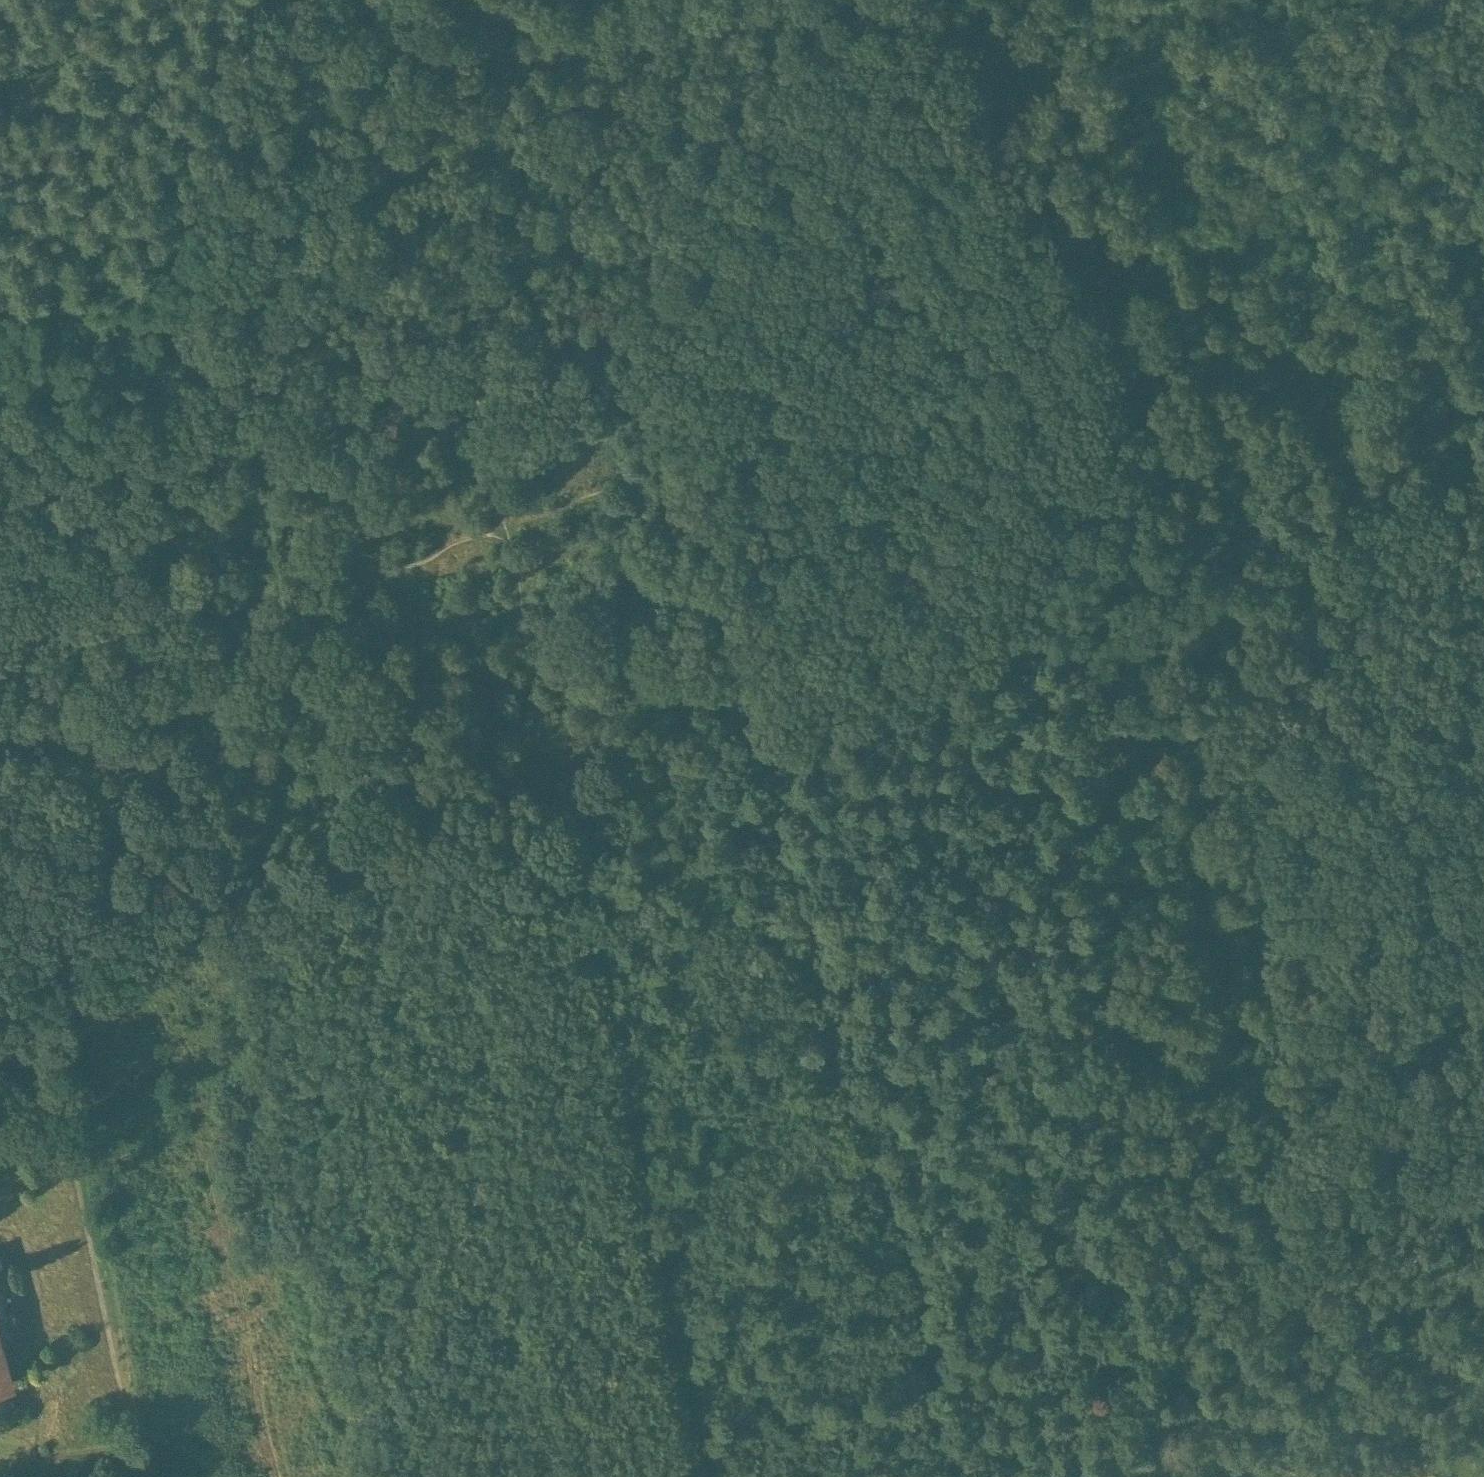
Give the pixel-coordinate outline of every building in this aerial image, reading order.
[(9,1314),(0,1280),(0,1317),(9,1314)] [(16,1383),(0,1326),(0,1387),(16,1383)]
